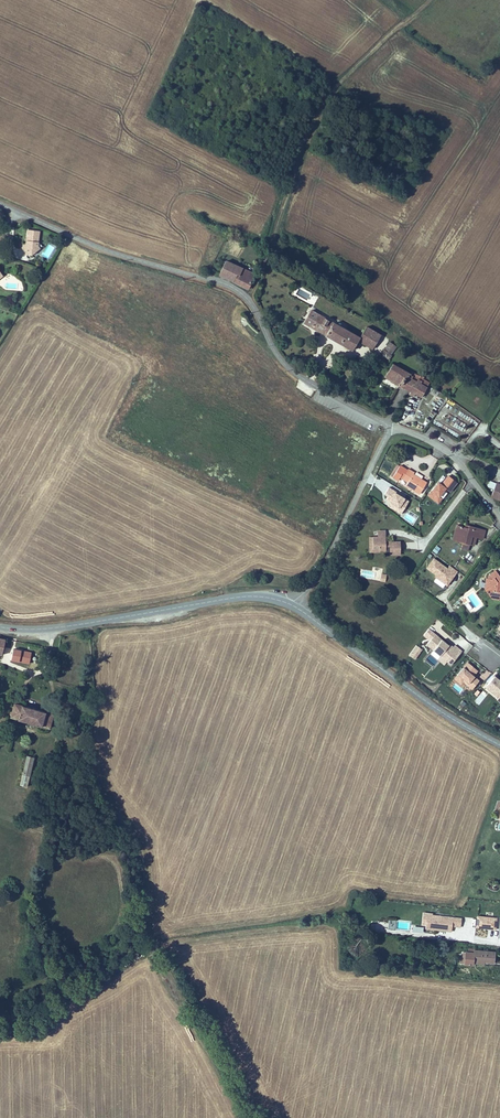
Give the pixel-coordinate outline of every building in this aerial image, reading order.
[(39,232),(26,231),(25,243),(28,243),(27,246),(25,247),(23,249),(26,253),(30,253),(33,256),(40,249),(37,245),(38,244),(39,232)] [(229,280),(236,266),(223,260),(217,275),(229,280)] [(248,289),(253,274),(236,266),(229,280),(248,289)] [(362,334),(311,306),(306,319),(314,323),(355,346),(362,334)] [(368,322),(362,334),(375,341),(381,329),(368,322)] [(384,355),(389,348),(392,350),(399,338),(389,333),(378,351),(384,355)] [(385,376),(399,384),(404,375),(407,377),(409,373),(393,363),(385,376)] [(407,377),(404,375),(399,384),(412,392),(421,398),(430,385),(424,382),(425,379),(410,371),(409,373),(407,377)] [(444,420),(462,432),(466,426),(448,413),(444,420)] [(427,482),(413,473),(413,472),(407,468),(406,469),(405,472),(402,470),(404,468),(400,465),(393,477),(398,481),(400,477),(407,482),(406,484),(420,493),(427,482)] [(494,489),(496,483),(490,481),(487,486),(494,489)] [(491,497),(499,500),(499,483),(497,482),(496,483),(494,489),(491,497)] [(439,496),(445,488),(441,485),(440,485),(438,483),(428,495),(438,503),(442,498),(439,496)] [(401,513),(408,501),(404,498),(400,496),(395,493),(396,492),(388,487),(384,494),(388,496),(385,499),(389,502),(393,504),(391,508),(401,513)] [(464,528),(456,525),(454,531),(459,532),(456,540),(463,542),(462,548),(467,549),(469,544),(471,535),(475,536),(482,538),(484,530),(477,528),(469,526),(468,529),(464,528)] [(401,554),(401,541),(388,541),(385,541),(385,540),(385,534),(377,534),(377,536),(369,536),(369,542),(373,542),(373,549),(380,549),(380,550),(386,550),(386,551),(390,552),(390,554),(401,554)] [(373,542),(369,542),(369,552),(380,552),(380,550),(380,549),(373,549),(373,542)] [(432,551),(436,554),(441,548),(436,545),(432,551)] [(448,569),(434,558),(427,567),(436,575),(435,576),(437,578),(433,582),(442,588),(445,584),(447,585),(457,571),(450,566),(448,569)] [(498,582),(495,582),(493,578),(498,575),(494,570),(487,575),(487,577),(485,577),(484,582),(489,583),(487,588),(485,590),(490,598),(499,599),(499,598),(499,581),(498,582)] [(449,646),(435,634),(427,644),(440,656),(447,661),(451,665),(462,651),(455,645),(453,647),(452,648),(449,646)] [(462,651),(466,654),(473,646),(459,635),(454,642),(463,649),(462,651)] [(415,659),(422,650),(417,645),(410,655),(415,659)] [(447,661),(440,656),(438,659),(444,665),(447,661)] [(479,680),(473,675),(466,670),(471,664),(468,662),(457,675),(463,681),(467,684),(472,689),(479,680)] [(477,670),(471,664),(466,670),(473,675),(477,670)] [(463,681),(457,675),(454,678),(461,684),(463,681)] [(498,679),(497,680),(494,677),(487,685),(499,696),(498,697),(497,699),(499,702),(499,680),(498,679)] [(499,696),(487,685),(485,687),(498,697),(499,696)] [(48,715),(10,703),(6,717),(44,728),(48,715)] [(33,756),(26,754),(20,784),(26,786),(33,756)] [(496,930),(497,917),(476,916),(476,929),(496,930)] [(433,922),(433,918),(424,918),(423,929),(427,930),(427,921),(433,922)] [(462,932),(462,923),(440,921),(439,922),(433,922),(427,921),(427,930),(426,933),(437,934),(437,933),(453,935),(453,931),(462,932)] [(495,956),(474,954),(474,953),(468,953),(468,956),(466,956),(466,961),(465,969),(473,970),(473,968),(475,968),(475,966),(484,967),(494,968),(494,963),(495,956)]
